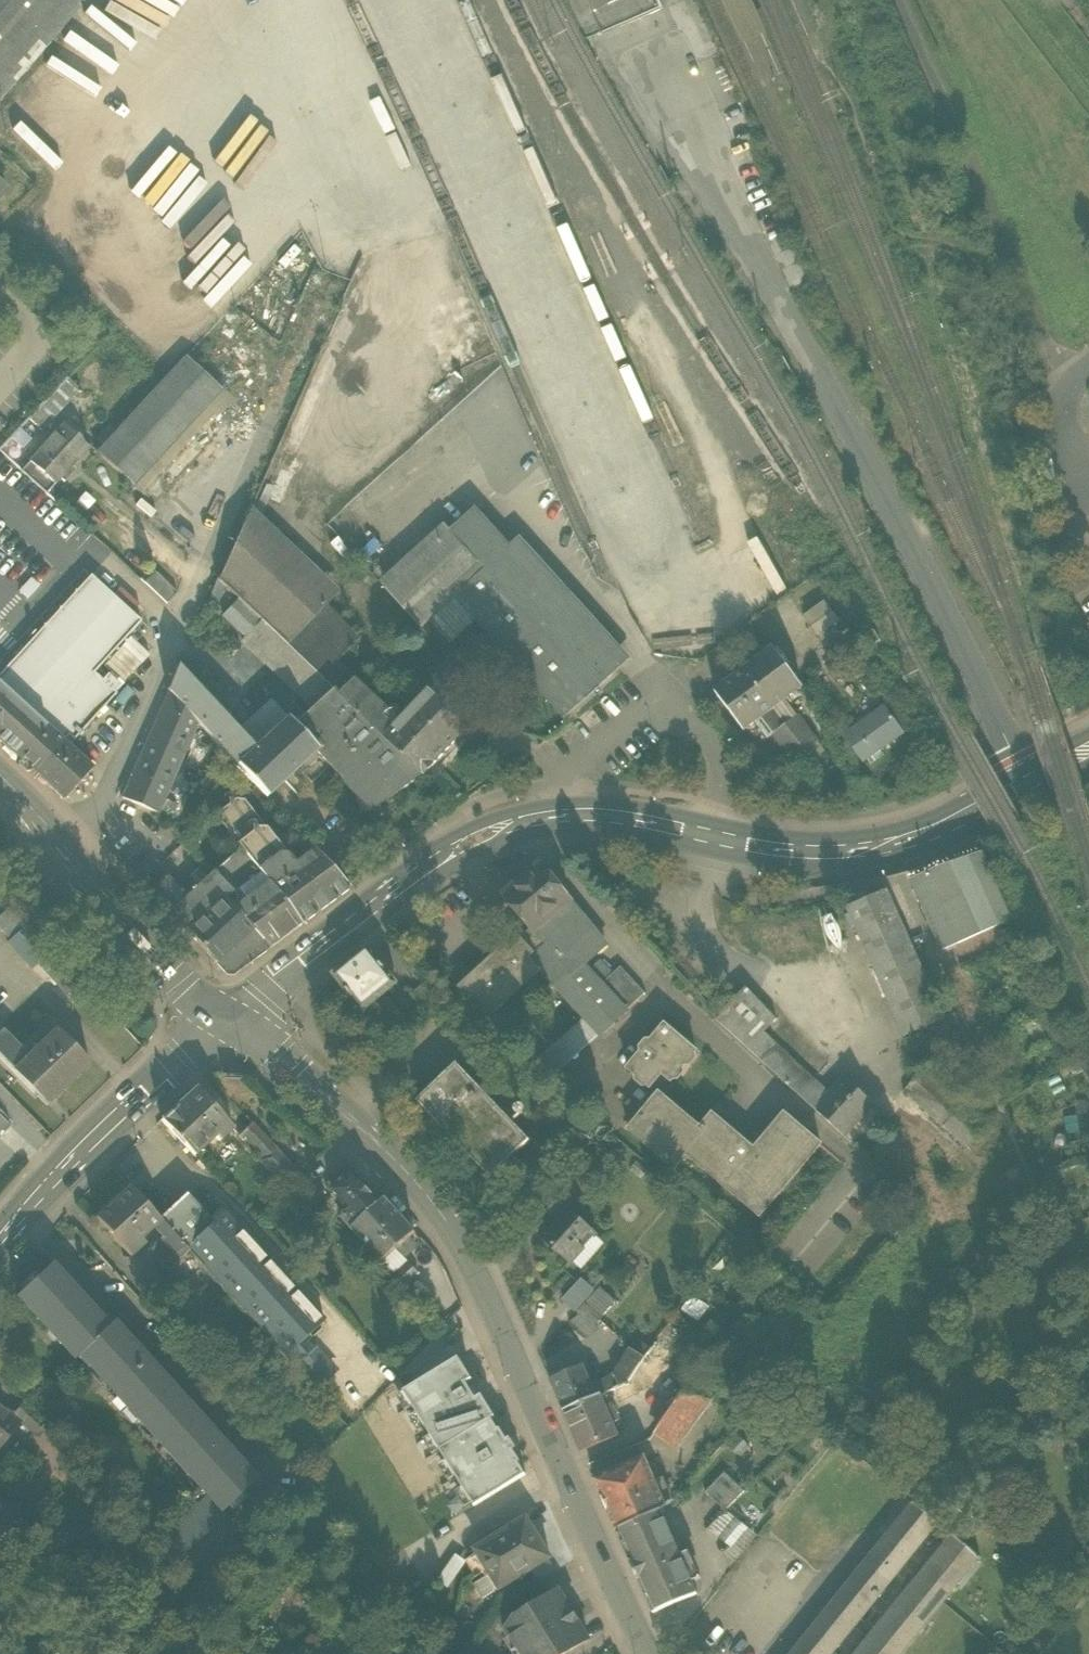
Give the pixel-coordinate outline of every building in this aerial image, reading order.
[(64,0),(0,0),(0,73),(64,0)] [(659,0),(586,0),(602,36),(628,24),(663,9),(659,0)] [(97,453),(132,485),(220,389),(185,357),(121,427),(97,453)] [(30,419),(42,430),(80,389),(68,378),(30,419)] [(65,424),(47,443),(71,465),(73,463),(89,446),(65,424)] [(60,478),(71,465),(47,443),(30,461),(55,484),(60,478)] [(47,493),(55,484),(30,461),(22,470),(47,493)] [(78,467),(73,463),(71,465),(60,478),(64,482),(78,467)] [(55,484),(47,493),(55,500),(63,491),(55,484)] [(476,620),(565,718),(620,668),(510,546),(475,508),(451,530),(450,529),(385,588),(421,628),(429,621),(455,597),(476,620)] [(248,510),(243,525),(326,604),(339,591),(272,527),(248,510)] [(379,582),(385,588),(450,529),(444,523),(379,582)] [(288,645),(326,604),(243,525),(218,580),(262,621),(288,645)] [(520,537),(510,546),(620,668),(631,659),(520,537)] [(144,583),(166,604),(176,592),(154,572),(144,583)] [(62,741),(63,741),(68,736),(74,741),(117,693),(115,692),(103,681),(94,673),(141,621),(91,575),(0,674),(0,684),(62,741)] [(476,620),(455,597),(429,621),(450,644),(476,620)] [(223,615),(246,638),(262,621),(238,599),(223,615)] [(803,614),(818,635),(838,621),(824,600),(803,614)] [(361,638),(326,604),(288,645),(323,680),(333,689),(341,696),(357,680),(338,662),(361,638)] [(243,641),(303,698),(323,680),(262,621),(246,638),(243,641)] [(149,655),(130,637),(103,666),(111,672),(103,681),(115,692),(149,655)] [(773,648),(744,669),(773,709),(803,687),(773,648)] [(219,747),(236,765),(255,748),(238,730),(178,665),(167,691),(168,692),(197,724),(219,747)] [(744,731),(755,722),(773,709),(744,669),(714,691),(744,731)] [(323,680),(303,698),(313,707),(332,689),(323,680)] [(357,680),(341,696),(423,775),(469,727),(477,718),(460,702),(452,710),(430,690),(395,727),(384,717),(390,711),(357,680)] [(34,772),(62,741),(0,684),(0,742),(17,757),(18,757),(34,772)] [(134,693),(126,686),(113,701),(119,706),(120,708),(134,693)] [(372,812),(423,775),(341,696),(332,689),(313,707),(293,725),(317,750),(315,752),(357,797),(356,798),(356,803),(364,812),(368,812),(370,810),(372,812)] [(159,812),(197,724),(168,692),(122,797),(159,812)] [(253,716),(270,734),(287,718),(270,700),(253,716)] [(119,706),(113,701),(107,707),(113,713),(119,706)] [(844,736),(863,762),(904,733),(884,707),(844,736)] [(781,719),(773,709),(755,722),(767,738),(773,734),(785,725),(781,719)] [(781,719),(785,725),(798,715),(793,710),(781,719)] [(818,743),(798,715),(785,725),(806,752),(818,743)] [(270,734),(253,716),(238,730),(255,748),(270,734)] [(290,776),(315,752),(317,750),(293,725),(287,718),(270,734),(255,748),(236,765),(266,798),(290,776)] [(773,734),(794,762),(806,752),(785,725),(773,734)] [(34,773),(64,800),(93,768),(69,746),(63,741),(62,741),(34,772),(34,773)] [(267,882),(300,924),(349,887),(314,849),(294,864),(266,828),(243,800),(235,799),(215,815),(237,844),(238,845),(237,845),(240,848),(267,882)] [(214,872),(241,902),(267,882),(240,848),(214,872)] [(129,870),(150,892),(165,878),(167,879),(170,876),(148,852),(129,870)] [(980,852),(938,866),(952,899),(967,892),(984,932),(1011,920),(980,852)] [(534,931),(570,902),(571,901),(540,865),(504,894),(531,927),(534,931)] [(942,951),(984,932),(967,892),(952,899),(938,866),(930,870),(910,879),(942,951)] [(226,974),(232,974),(269,946),(253,928),(252,929),(233,909),(242,903),(241,902),(214,872),(185,899),(167,879),(165,878),(150,892),(216,962),(226,974)] [(253,928),(269,946),(300,924),(267,882),(241,902),(242,903),(233,909),(252,929),(253,928)] [(847,908),(904,1037),(919,1030),(943,1019),(943,1018),(886,890),(847,908)] [(570,902),(534,931),(545,944),(530,958),(542,971),(585,1018),(600,1034),(626,1011),(601,984),(589,971),(583,964),(606,945),(570,902)] [(9,941),(27,924),(10,906),(0,915),(0,931),(9,941)] [(53,951),(27,924),(9,941),(7,943),(32,970),(38,965),(53,951)] [(531,927),(520,938),(524,941),(534,931),(531,927)] [(488,1020),(542,971),(530,958),(545,944),(534,931),(524,941),(520,938),(519,936),(511,943),(509,941),(508,941),(457,987),(458,987),(457,988),(487,1020),(487,1019),(488,1020)] [(335,974),(364,1011),(374,1003),(397,984),(368,947),(335,974)] [(39,966),(71,1000),(86,987),(53,951),(38,965),(39,966)] [(589,971),(601,984),(612,974),(600,961),(589,971)] [(601,984),(626,1011),(645,993),(621,966),(612,974),(601,984)] [(412,993),(428,1011),(446,995),(430,977),(412,993)] [(716,1020),(749,1049),(763,1034),(776,1020),(746,989),(720,1016),(716,1020)] [(376,1026),(394,1043),(405,1034),(378,1007),(374,1003),(364,1011),(376,1026)] [(532,1065),(547,1082),(599,1035),(600,1034),(585,1018),(532,1065)] [(647,1086),(650,1088),(662,1074),(671,1082),(672,1080),(678,1079),(683,1072),(683,1067),(685,1065),(689,1065),(695,1058),(695,1053),(696,1051),(664,1024),(651,1040),(646,1041),(640,1047),(640,1052),(627,1069),(635,1076),(636,1080),(642,1086),(647,1086)] [(54,1099),(90,1064),(57,1030),(29,1058),(3,1031),(0,1033),(0,1056),(35,1092),(41,1086),(54,1099)] [(749,1049),(815,1110),(829,1095),(763,1034),(749,1049)] [(904,1090),(944,1126),(969,1098),(929,1062),(904,1090)] [(419,1101),(492,1179),(531,1143),(458,1064),(419,1101)] [(845,1078),(829,1095),(815,1110),(843,1136),(873,1103),(845,1078)] [(161,1119),(193,1154),(214,1135),(219,1140),(234,1126),(197,1086),(176,1105),(161,1119)] [(686,1155),(760,1217),(821,1144),(784,1113),(754,1149),(712,1114),(700,1128),(659,1093),(657,1095),(628,1130),(675,1169),(686,1155)] [(10,1126),(0,1116),(0,1137),(10,1126)] [(260,1160),(277,1179),(283,1173),(292,1165),(255,1126),(244,1137),(263,1157),(260,1160)] [(307,1181),(292,1165),(283,1173),(298,1189),(307,1181)] [(339,1216),(352,1229),(385,1199),(376,1189),(373,1193),(352,1170),(331,1190),(348,1208),(339,1216)] [(161,1239),(178,1258),(179,1260),(188,1251),(159,1219),(130,1187),(97,1217),(131,1254),(144,1242),(140,1238),(153,1226),(163,1238),(161,1239)] [(416,1232),(385,1199),(352,1229),(405,1285),(417,1273),(408,1263),(400,1270),(389,1258),(397,1251),(401,1255),(406,1256),(414,1249),(415,1242),(410,1238),(416,1232)] [(179,1201),(159,1219),(188,1251),(203,1267),(303,1376),(323,1358),(325,1356),(306,1336),(324,1319),(225,1212),(205,1230),(179,1201)] [(540,1236),(570,1263),(572,1261),(567,1257),(579,1243),(584,1247),(595,1235),(596,1234),(565,1207),(540,1236)] [(584,1247),(572,1261),(581,1270),(604,1243),(595,1235),(584,1247)] [(572,1261),(584,1247),(579,1243),(567,1257),(572,1261)] [(203,1267),(188,1251),(179,1260),(178,1258),(167,1269),(182,1286),(203,1267)] [(401,1255),(397,1251),(389,1258),(400,1270),(408,1263),(401,1255)] [(76,1359),(83,1353),(82,1352),(108,1328),(107,1327),(51,1265),(17,1295),(50,1332),(53,1329),(63,1340),(61,1343),(76,1359)] [(563,1300),(575,1312),(593,1292),(581,1281),(563,1300)] [(599,1288),(593,1295),(600,1302),(607,1295),(599,1288)] [(569,1322),(581,1341),(592,1334),(598,1330),(595,1324),(616,1302),(607,1295),(600,1302),(593,1295),(578,1312),(580,1316),(569,1322)] [(120,1393),(131,1405),(162,1377),(112,1322),(107,1327),(108,1328),(82,1352),(83,1353),(92,1362),(89,1365),(118,1396),(120,1393)] [(600,1395),(628,1383),(645,1358),(630,1348),(615,1373),(614,1373),(615,1375),(592,1385),(597,1396),(600,1395)] [(303,1376),(314,1388),(334,1370),(323,1358),(303,1376)] [(472,1379),(459,1358),(404,1391),(474,1506),(526,1475),(519,1463),(521,1461),(514,1450),(517,1448),(510,1438),(507,1439),(501,1428),(498,1430),(492,1419),(495,1417),(482,1395),(476,1399),(466,1383),(472,1379)] [(550,1380),(564,1411),(597,1396),(592,1385),(583,1365),(550,1380)] [(169,1446),(179,1457),(209,1430),(162,1377),(131,1405),(140,1415),(138,1417),(166,1449),(169,1446)] [(657,1429),(677,1444),(708,1402),(688,1387),(657,1429)] [(600,1395),(597,1396),(564,1411),(582,1452),(618,1436),(613,1423),(618,1421),(611,1404),(605,1407),(600,1395)] [(21,1422),(35,1433),(43,1423),(23,1401),(13,1415),(0,1404),(0,1449),(21,1422)] [(255,1481),(209,1430),(179,1457),(189,1469),(187,1471),(207,1494),(222,1510),(223,1509),(255,1481)] [(736,1433),(725,1445),(738,1456),(749,1445),(736,1433)] [(594,1480),(616,1531),(661,1512),(665,1507),(671,1501),(666,1490),(659,1493),(647,1463),(645,1458),(594,1480)] [(657,1458),(647,1463),(659,1493),(666,1490),(660,1476),(664,1474),(657,1458)] [(705,1492),(724,1511),(726,1510),(744,1491),(724,1472),(705,1492)] [(166,1557),(172,1564),(227,1514),(223,1509),(222,1510),(207,1494),(153,1543),(166,1557)] [(978,1559),(979,1560),(980,1558),(912,1502),(911,1504),(791,1653),(901,1653),(978,1559)] [(10,1515),(0,1506),(0,1527),(10,1515)] [(708,1529),(719,1538),(735,1517),(726,1510),(724,1511),(708,1529)] [(676,1547),(661,1512),(616,1531),(634,1571),(683,1550),(681,1545),(676,1547)] [(719,1538),(730,1547),(747,1527),(735,1517),(719,1538)] [(492,1574),(501,1589),(530,1571),(551,1558),(527,1518),(509,1530),(507,1527),(489,1538),(490,1540),(476,1548),(492,1574)] [(880,1532),(863,1520),(767,1647),(776,1653),(788,1653),(880,1532)] [(757,1535),(747,1527),(730,1547),(725,1554),(734,1562),(757,1535)] [(686,1555),(683,1550),(634,1571),(652,1613),(697,1594),(692,1582),(680,1557),(686,1555)] [(690,1553),(686,1555),(680,1557),(692,1582),(701,1578),(690,1553)] [(457,1554),(439,1580),(449,1588),(468,1562),(457,1554)] [(551,1558),(530,1571),(537,1581),(557,1569),(551,1558)] [(482,1600),(501,1589),(492,1574),(473,1585),(482,1600)] [(522,1653),(565,1653),(589,1640),(577,1621),(579,1620),(571,1608),(570,1609),(559,1590),(516,1617),(506,1629),(522,1653)]
